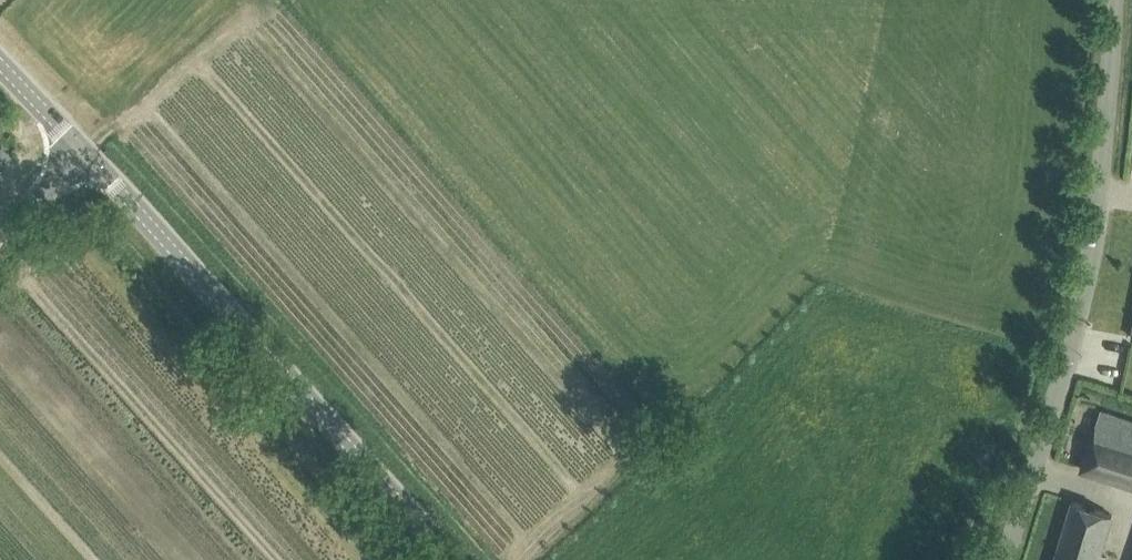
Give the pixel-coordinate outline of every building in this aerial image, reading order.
[(1,163),(10,155),(2,145),(0,147),(0,162),(1,163)] [(1101,410),(1082,469),(1131,485),(1131,420),(1101,410)] [(1113,513),(1073,501),(1054,559),(1098,559),(1113,513)]
